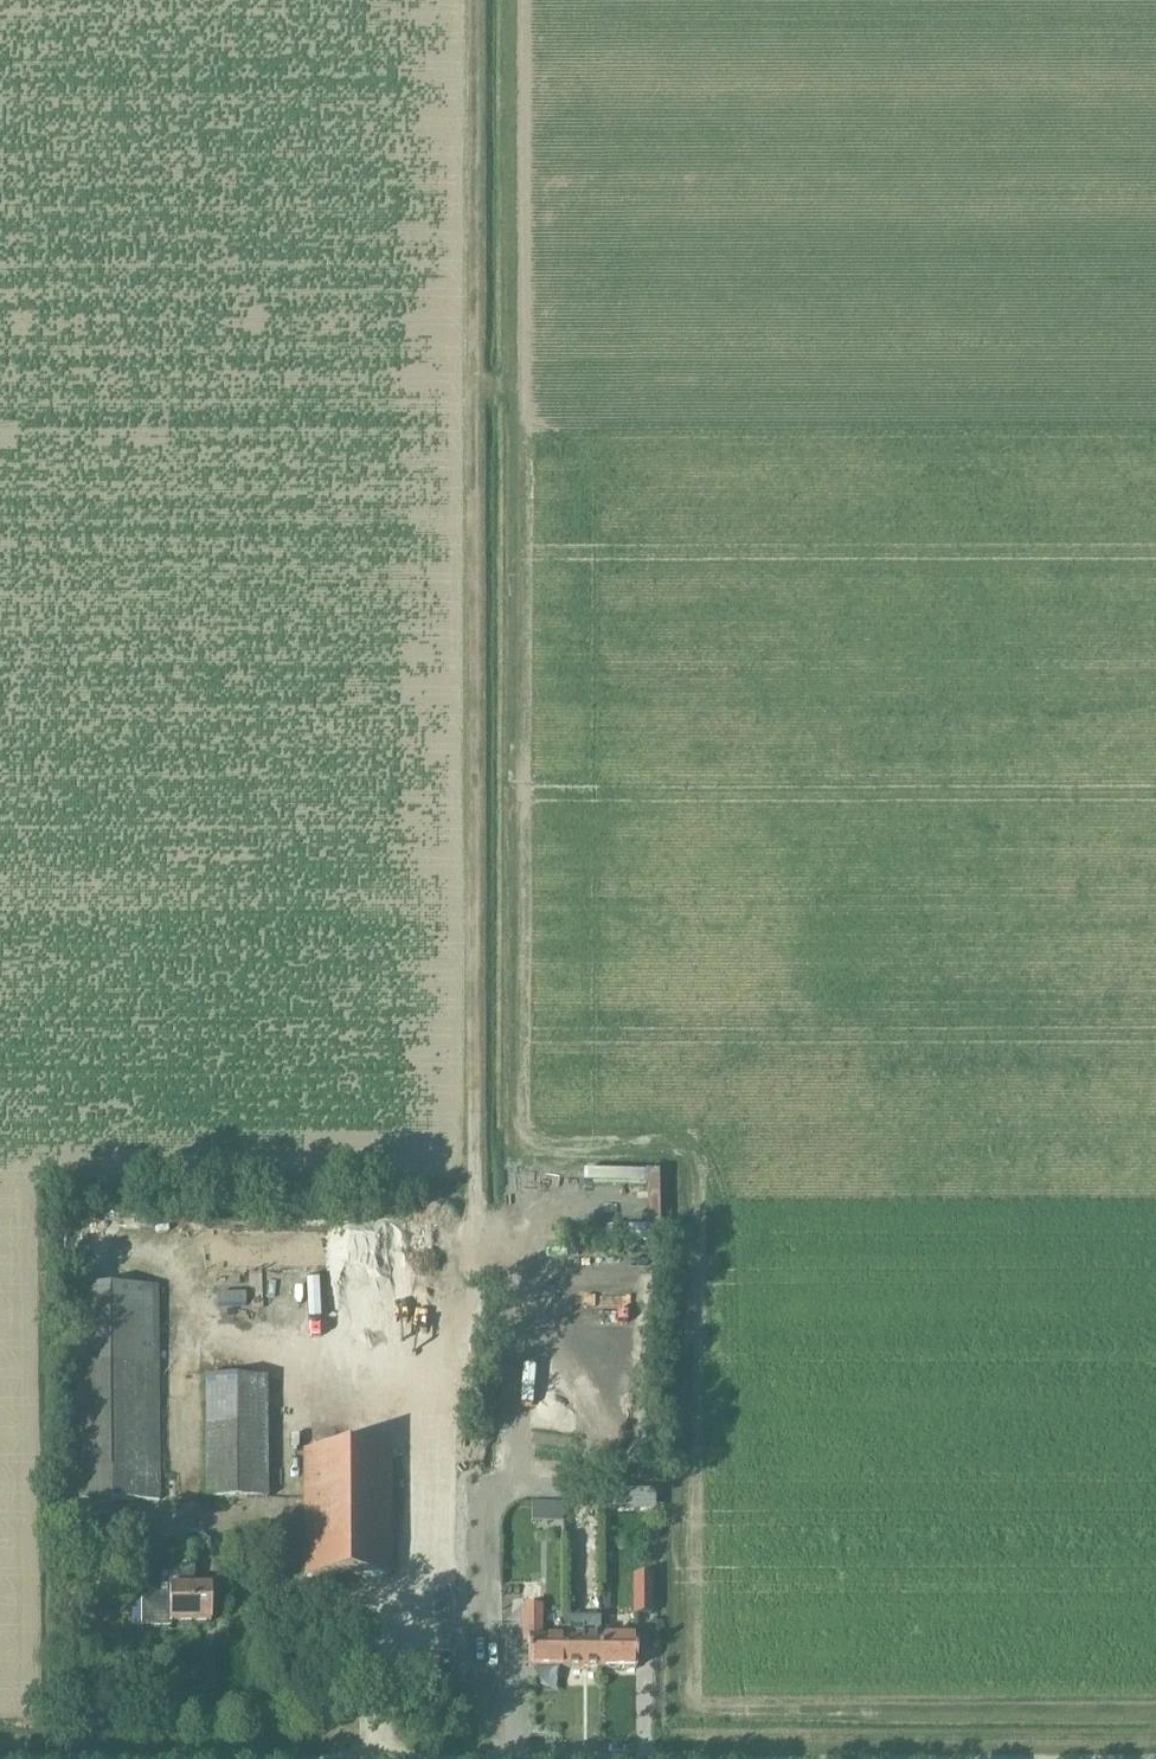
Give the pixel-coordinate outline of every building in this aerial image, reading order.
[(63,1500),(161,1499),(158,1285),(60,1286),(63,1500)] [(205,1498),(267,1497),(267,1375),(204,1376),(205,1498)] [(304,1451),(305,1575),(391,1575),(390,1450),(304,1451)] [(171,1622),(211,1621),(210,1586),(192,1586),(192,1567),(140,1568),(141,1600),(150,1600),(151,1627),(171,1627),(171,1622)] [(635,1574),(634,1614),(649,1614),(649,1574),(635,1574)] [(600,1589),(601,1614),(618,1612),(616,1588),(600,1589)] [(564,1638),(542,1638),(542,1622),(541,1622),(541,1606),(522,1606),(522,1638),(528,1638),(528,1668),(564,1668),(564,1638)] [(564,1668),(600,1669),(600,1619),(565,1619),(564,1638),(564,1668)] [(600,1619),(600,1669),(636,1669),(636,1651),(646,1651),(646,1619),(600,1619)]
